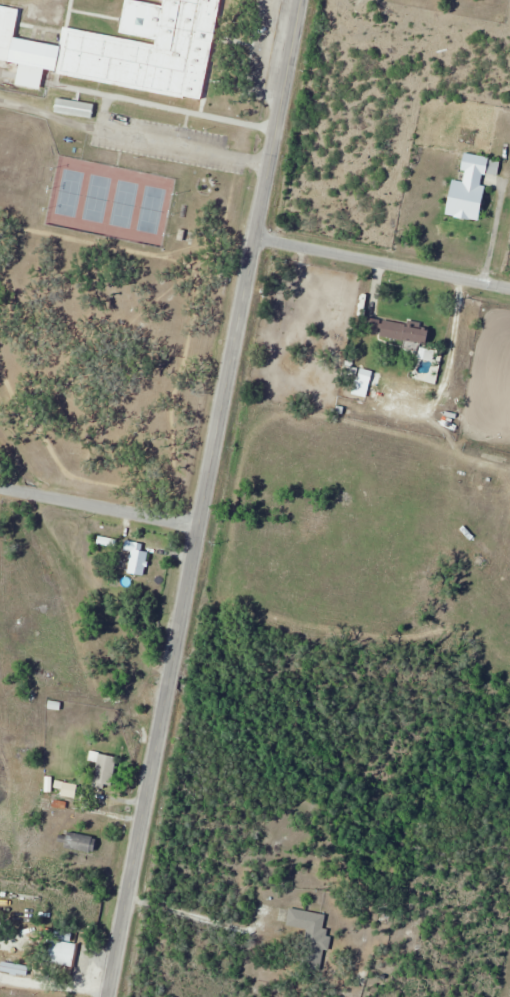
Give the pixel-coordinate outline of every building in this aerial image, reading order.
[(117,31),(124,0),(134,0),(164,6),(165,0),(222,0),(204,98),(148,88),(56,71),(46,69),(42,89),(17,85),(21,64),(9,62),(13,35),(61,44),(65,27),(157,44),(158,39),(117,31)] [(454,180),(448,215),(481,221),(488,174),(499,176),(502,160),(467,155),(462,182),(454,180)] [(429,343),(431,327),(384,320),(382,337),(429,343)] [(137,540),(127,547),(136,559),(127,566),(137,578),(149,569),(144,562),(150,557),(137,540)] [(59,662),(42,657),(38,667),(56,672),(59,662)] [(108,789),(116,757),(99,753),(91,785),(108,789)] [(76,796),(76,784),(65,784),(64,796),(76,796)] [(95,855),(99,837),(69,831),(66,849),(95,855)] [(303,952),(321,955),(330,915),(291,908),(287,926),(308,930),(303,952)] [(71,942),(72,933),(50,931),(46,962),(73,966),(76,943),(71,942)] [(28,975),(29,966),(3,963),(1,972),(28,975)]
